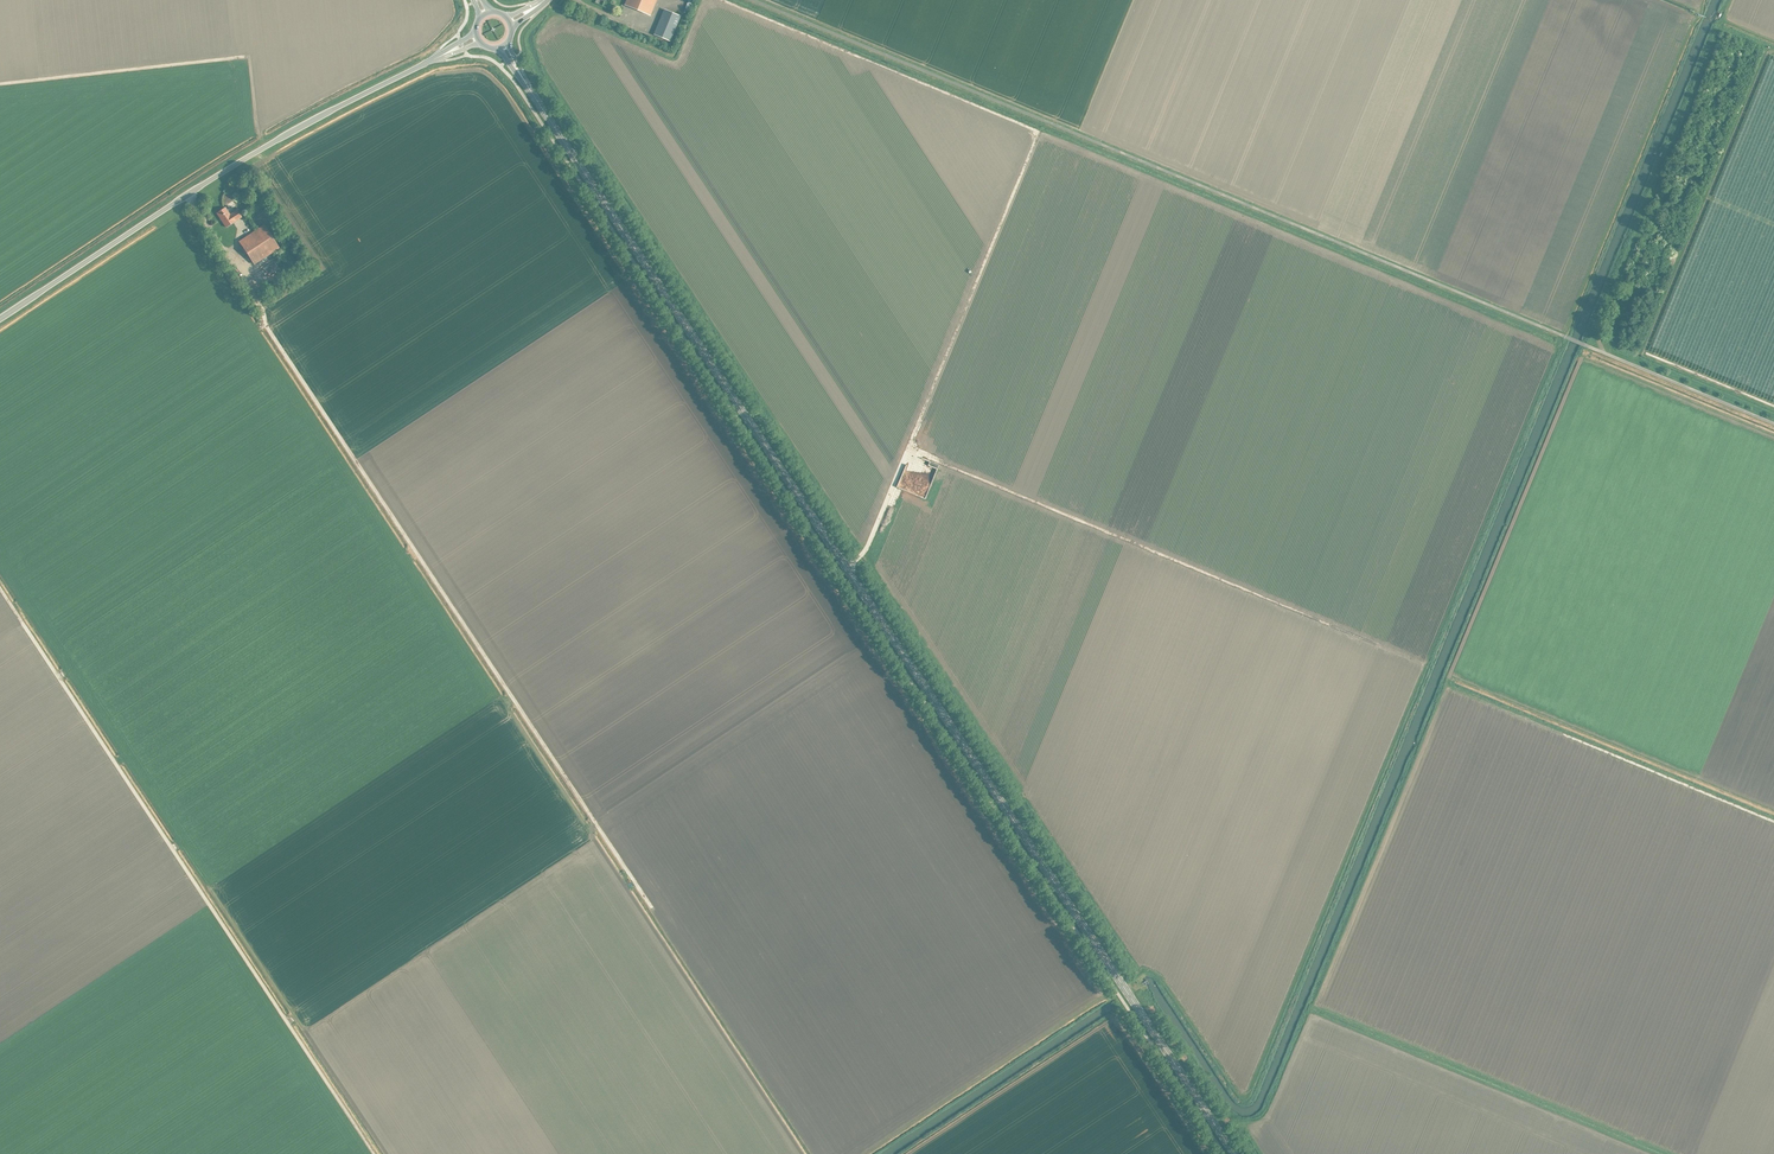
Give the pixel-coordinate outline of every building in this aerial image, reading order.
[(656,0),(626,0),(624,5),(650,15),(656,0)] [(670,41),(680,16),(664,10),(653,34),(670,41)] [(226,227),(241,217),(236,210),(229,215),(224,207),(216,213),(226,227)] [(239,241),(248,256),(253,264),(278,248),(263,225),(239,241)]
